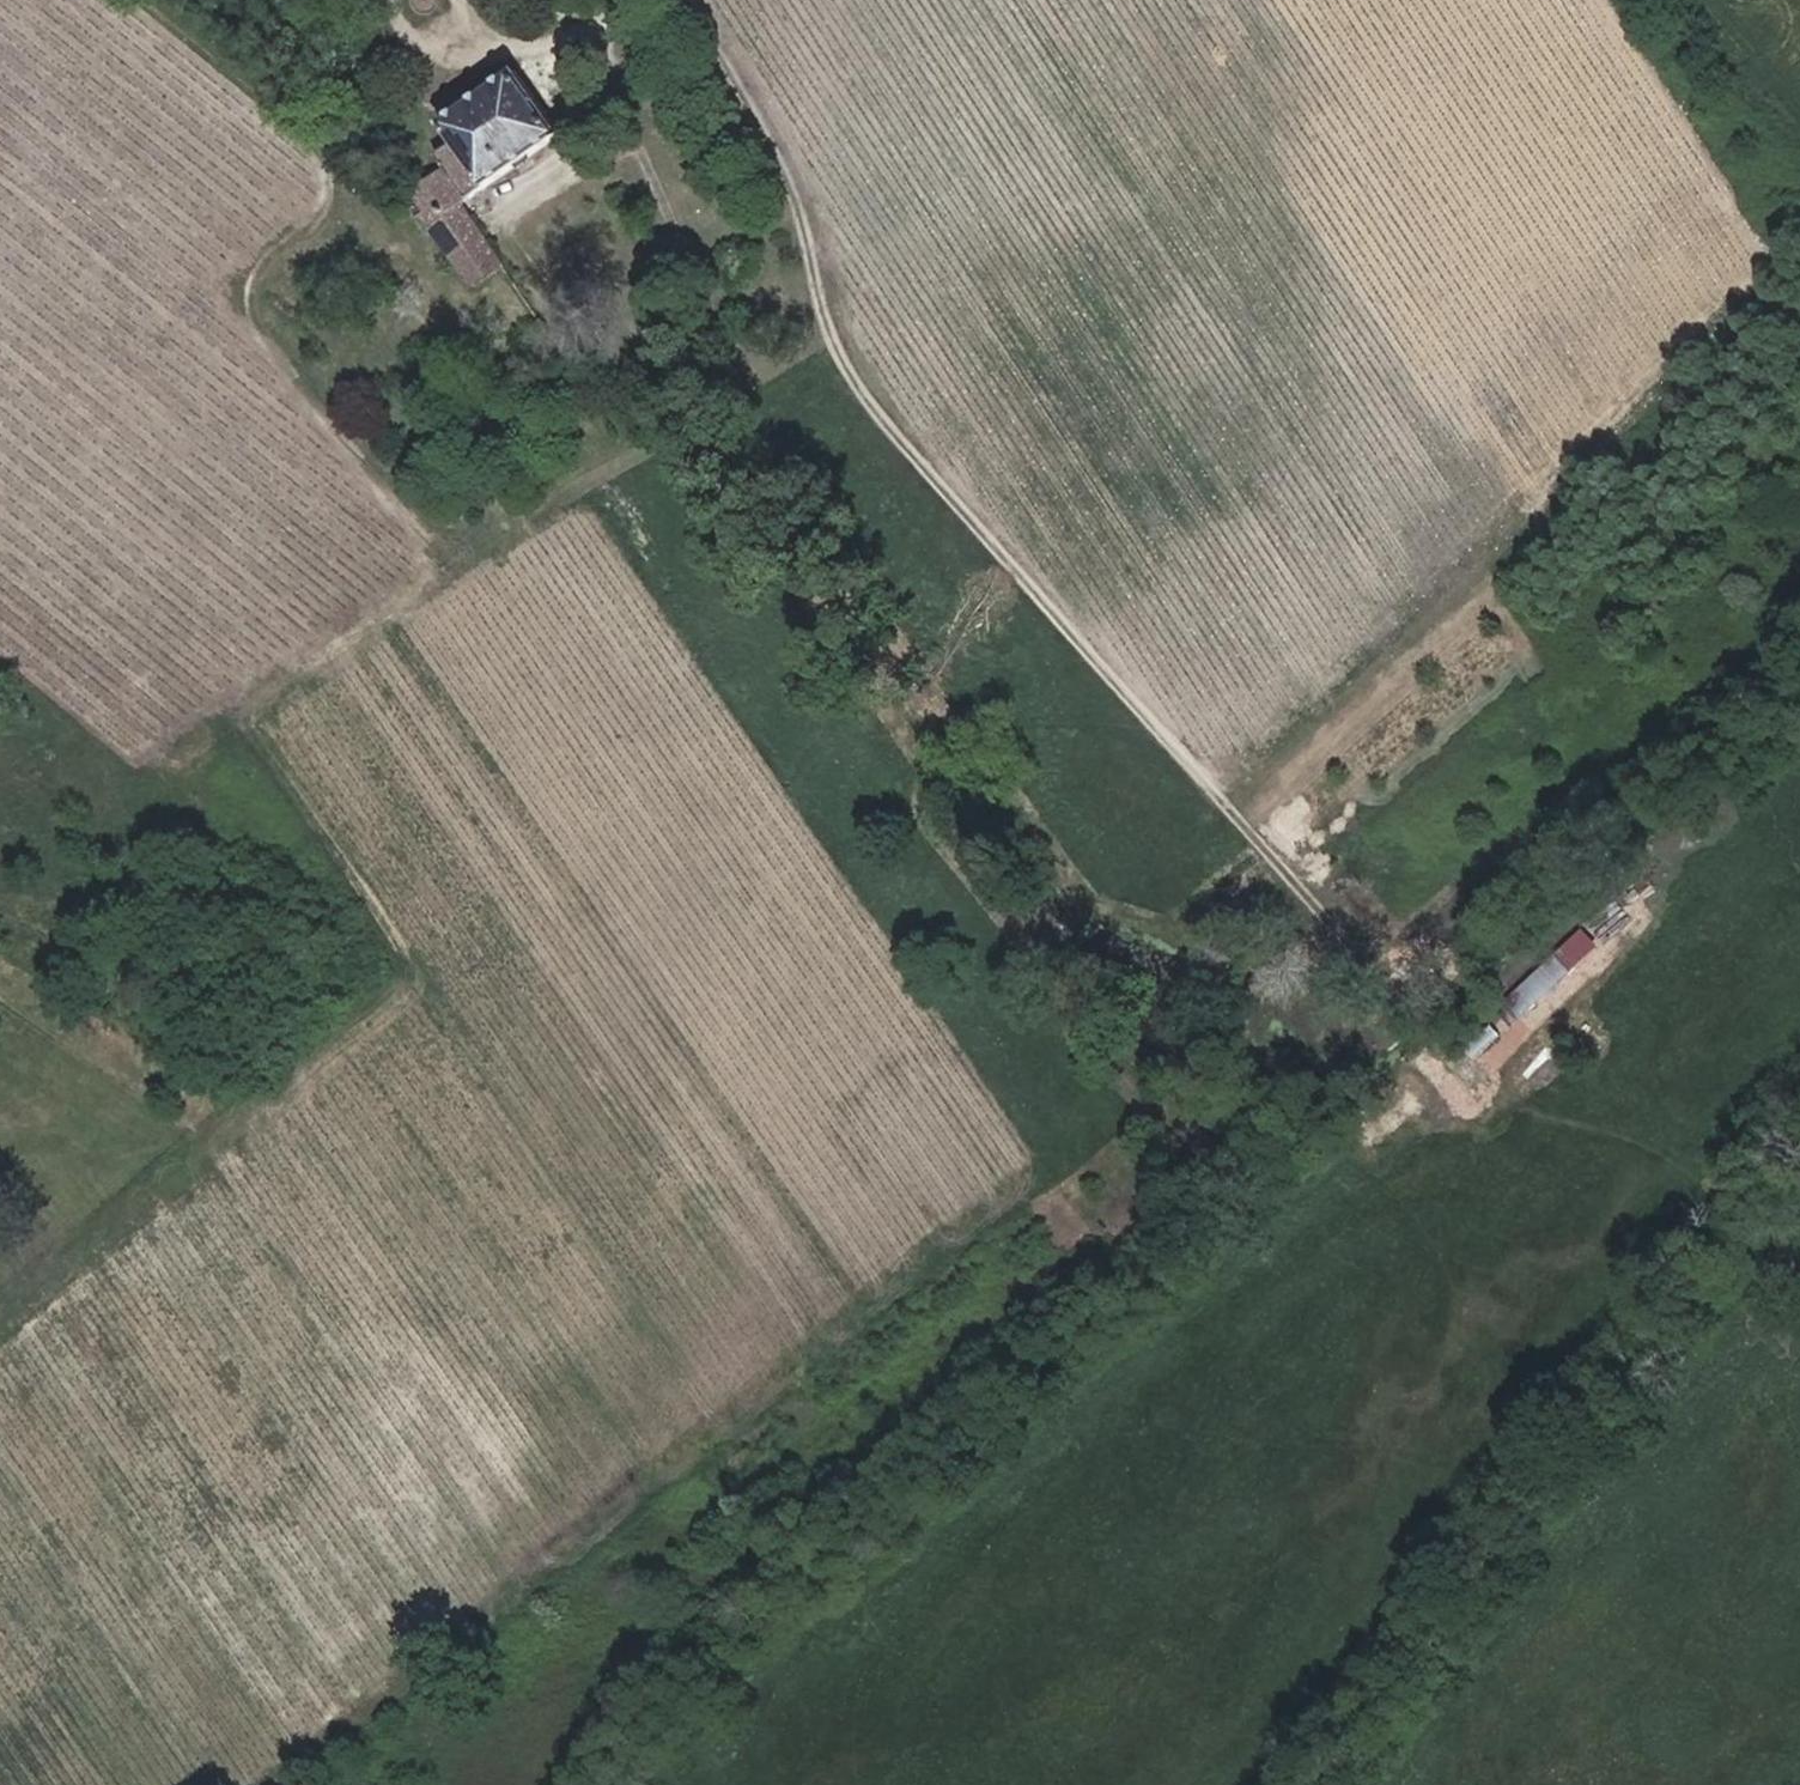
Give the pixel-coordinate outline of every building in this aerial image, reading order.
[(434,279),(455,264),(446,249),(547,180),(511,118),(508,119),(433,169),(445,190),(431,201),(425,204),(430,214),(414,225),(407,230),(407,231),(411,242),(434,279)] [(452,309),(475,295),(470,287),(455,264),(434,279),(452,309)] [(1514,1019),(1500,1030),(1515,1048),(1531,1034),(1520,1020),(1575,972),(1557,952),(1499,1002),(1514,1019)]
